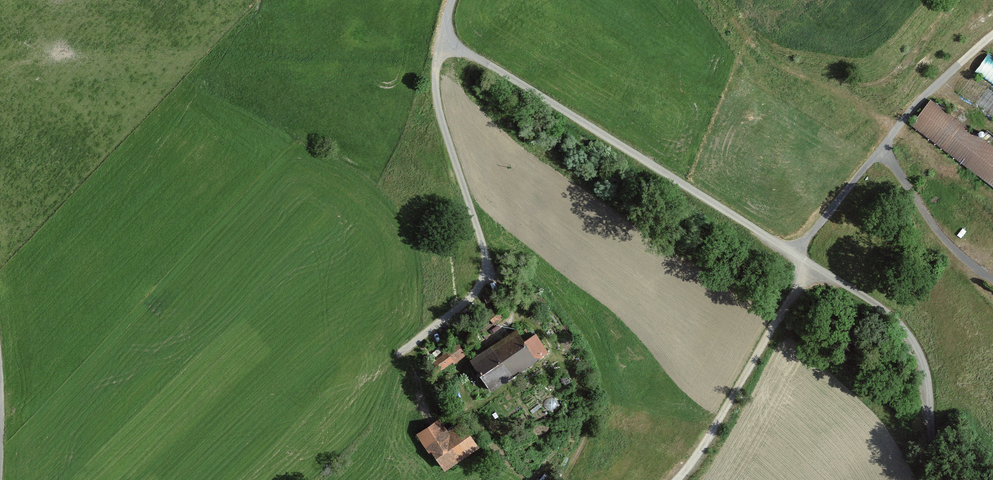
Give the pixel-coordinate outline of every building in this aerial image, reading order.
[(977,70),(992,82),(992,56),(989,53),(977,70)] [(972,75),(959,94),(992,118),(992,89),(972,75)] [(929,100),(910,125),(992,186),(992,146),(929,100)] [(519,328),(468,358),(486,389),(537,359),(519,328)] [(428,425),(415,432),(437,466),(474,442),(461,421),(447,429),(440,417),(428,425)]
